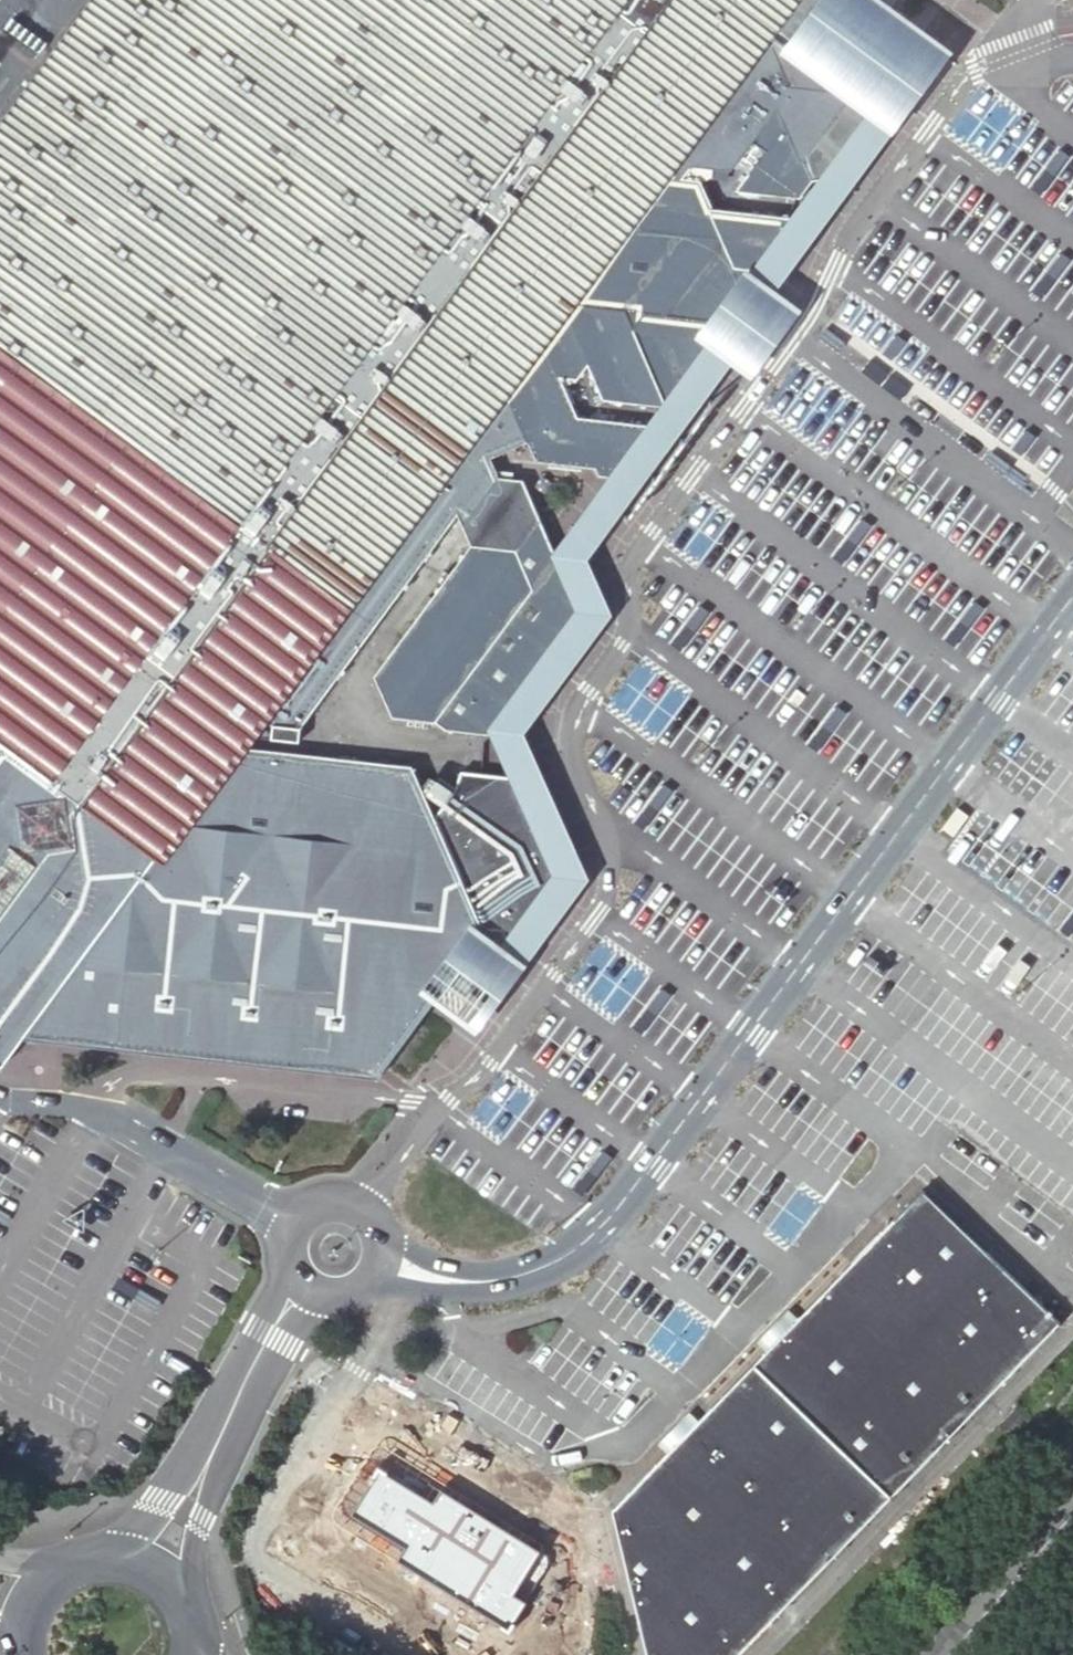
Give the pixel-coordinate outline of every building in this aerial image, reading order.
[(178,755),(214,706),(224,706),(435,422),(476,428),(491,458),(525,442),(534,461),(593,468),(597,476),(620,479),(657,429),(656,425),(576,416),(559,377),(576,379),(586,365),(601,400),(663,407),(699,355),(720,326),(744,341),(755,324),(766,308),(743,292),(756,273),(755,270),(792,219),(711,208),(699,181),(699,180),(681,178),(691,166),(727,171),(730,171),(736,163),(775,110),(782,127),(748,172),(736,189),(737,191),(799,199),(812,180),(824,178),(872,110),(784,44),(818,0),(0,0),(0,623),(178,755)] [(784,44),(872,110),(876,106),(901,123),(927,85),(955,47),(893,0),(818,0),(784,44)] [(775,110),(736,163),(748,172),(782,127),(775,110)] [(691,166),(681,178),(699,180),(699,181),(710,177),(726,179),(727,171),(691,166)] [(17,1045),(381,1077),(449,984),(464,995),(475,980),(488,963),(469,950),(485,927),(481,927),(443,926),(433,905),(457,872),(434,820),(432,813),(420,799),(424,792),(413,769),(239,745),(257,720),(300,726),(457,513),(470,548),(375,677),(395,721),(436,722),(449,732),(487,738),(580,611),(520,481),(511,481),(502,480),(499,480),(496,472),(491,458),(476,428),(435,422),(224,706),(214,706),(178,755),(163,775),(171,792),(200,797),(153,859),(0,746),(0,1067),(17,1045)] [(511,473),(502,472),(502,480),(511,481),(511,473)] [(153,859),(200,797),(171,792),(163,775),(178,755),(0,623),(0,746),(153,859)] [(272,723),(257,721),(256,735),(270,737),(272,723)] [(299,727),(272,723),(270,737),(298,741),(299,727)] [(462,772),(457,792),(499,797),(501,778),(462,772)] [(502,931),(506,939),(557,874),(515,779),(501,778),(499,797),(457,792),(434,820),(457,872),(481,927),(485,927),(501,928),(502,931)] [(443,926),(481,927),(457,872),(433,905),(443,926)] [(498,1079),(477,1118),(510,1136),(531,1096),(498,1079)] [(615,1510),(649,1654),(736,1654),(1060,1322),(924,1191),(615,1510)] [(511,1630),(555,1562),(439,1489),(432,1501),(385,1471),(358,1514),(409,1546),(400,1561),(511,1630)]
